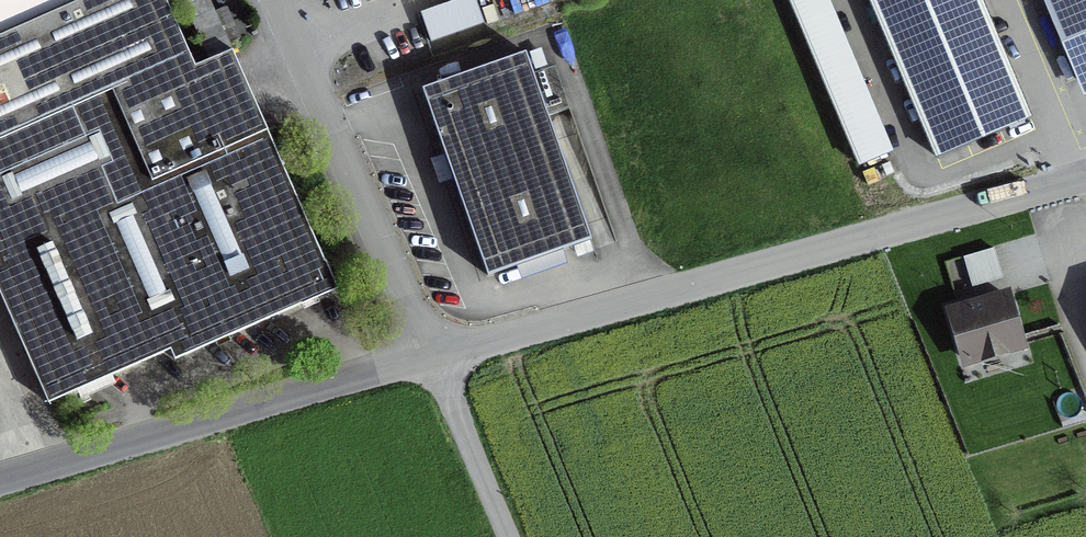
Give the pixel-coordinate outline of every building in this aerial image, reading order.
[(46,400),(170,344),(176,358),(339,285),(233,49),(197,65),(168,0),(0,0),(0,296),(46,400)] [(212,0),(179,0),(205,60),(233,47),(212,0)] [(473,0),(472,0),(420,19),(432,51),(484,31),(473,0)] [(830,0),(786,0),(860,167),(896,151),(830,0)] [(1032,115),(983,0),(870,0),(936,156),(1032,115)] [(1084,95),(1085,94),(1085,0),(1044,0),(1084,95)] [(526,49),(422,86),(488,275),(593,238),(526,49)] [(995,249),(963,258),(972,287),(1003,278),(995,249)] [(1010,290),(944,309),(962,371),(972,368),(974,391),(1023,377),(1020,354),(1028,351),(1010,290)]
